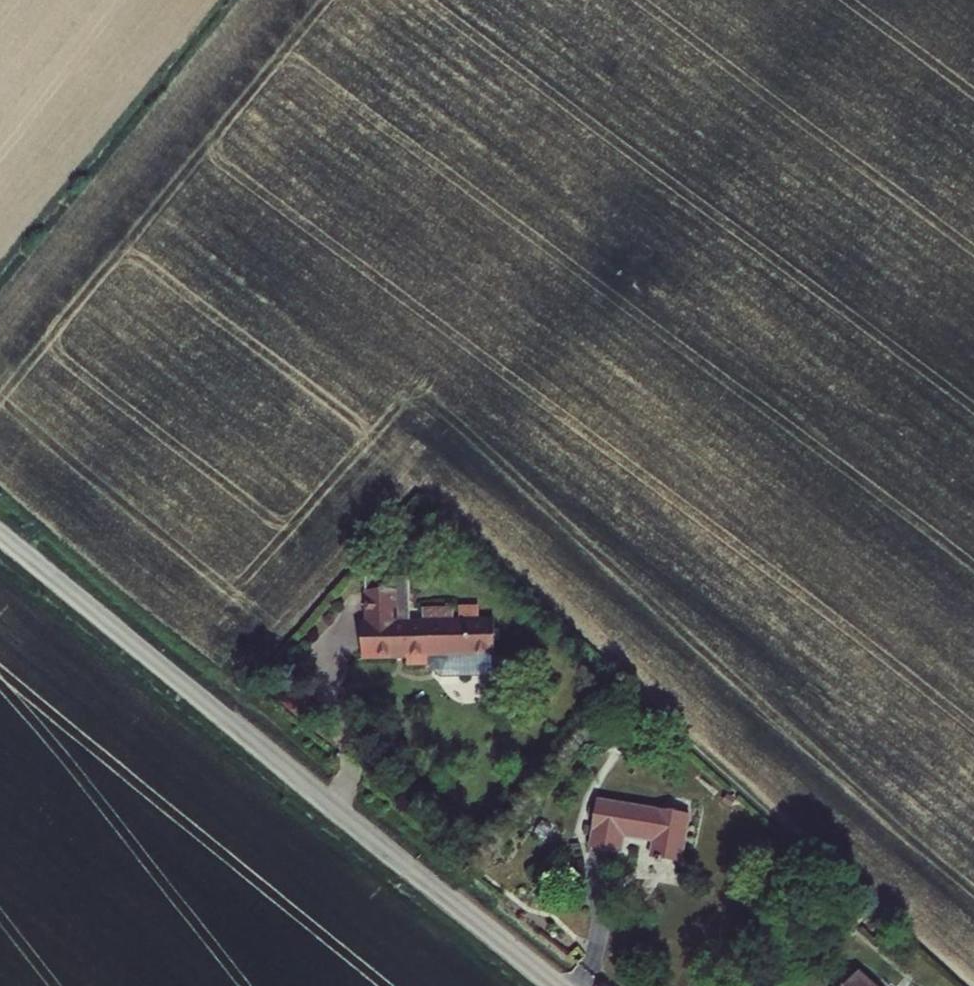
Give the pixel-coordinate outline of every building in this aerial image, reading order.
[(487,659),(490,659),(489,623),(395,626),(395,613),(395,593),(365,593),(365,626),(358,625),(358,661),(391,660),(392,657),(403,657),(403,667),(426,667),(437,678),(487,678),(487,659)] [(408,593),(395,593),(395,613),(408,612),(408,593)] [(597,801),(589,849),(623,855),(625,838),(652,843),(650,858),(683,864),(691,817),(597,801)] [(851,932),(855,928),(848,922),(844,926),(851,932)] [(860,976),(851,985),(871,985),(860,976)]
